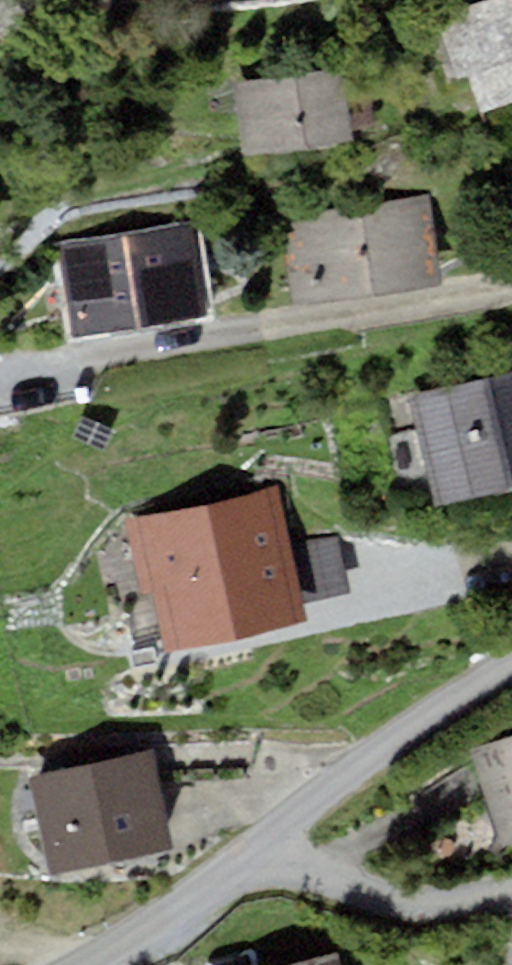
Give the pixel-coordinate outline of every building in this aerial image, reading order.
[(433,19),(457,81),(467,78),(482,116),(511,105),(511,0),(484,0),(433,19)] [(348,66),(235,79),(243,152),(356,140),(354,123),(378,121),(375,97),(352,100),(348,66)] [(433,195),(279,216),(291,304),(444,284),(433,195)] [(198,228),(62,245),(73,334),(209,317),(198,228)] [(410,397),(438,508),(511,490),(511,372),(410,397)] [(278,487),(125,520),(141,596),(154,594),(166,649),(307,618),(304,603),(291,543),(278,487)] [(337,533),(291,543),(304,603),(350,593),(337,533)] [(469,748),(502,844),(511,841),(511,733),(469,748)] [(152,751),(29,776),(49,875),(173,850),(152,751)] [(287,964),(343,964),(340,953),(287,964)]
